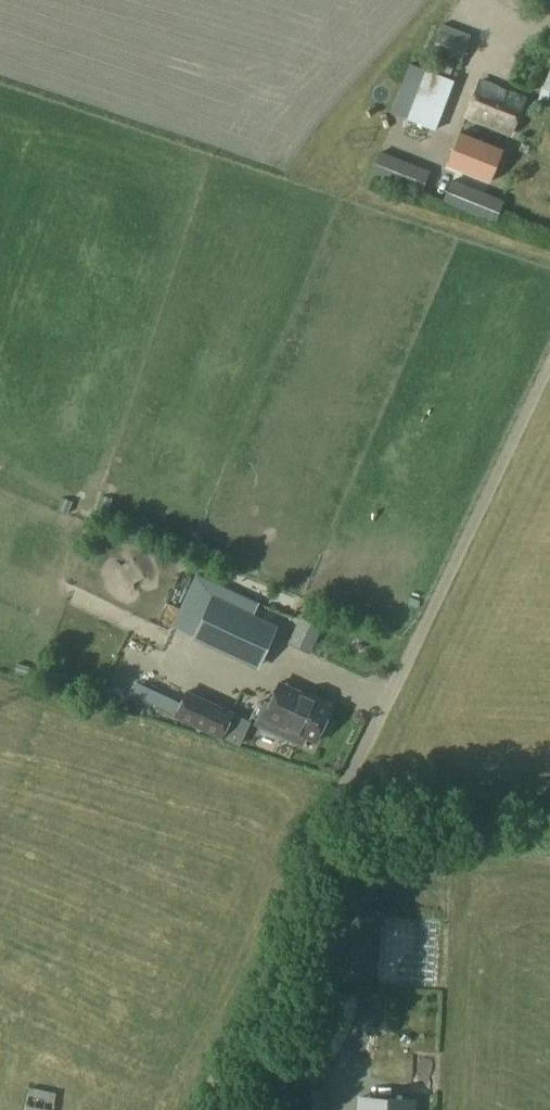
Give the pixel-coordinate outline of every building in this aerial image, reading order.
[(445,24),(435,49),(461,59),(471,34),(445,24)] [(438,59),(435,68),(449,73),(451,64),(438,59)] [(538,103),(549,107),(549,72),(538,103)] [(511,133),(524,98),(481,80),(467,116),(511,133)] [(492,181),(503,151),(461,136),(450,166),(492,181)] [(379,155),(372,174),(421,192),(428,172),(379,155)] [(453,183),(445,202),(494,222),(502,203),(453,183)] [(197,580),(191,595),(202,600),(208,585),(197,580)] [(213,598),(195,637),(237,657),(255,617),(213,598)] [(302,618),(290,643),(309,652),(321,627),(302,618)] [(172,718),(183,688),(162,681),(152,711),(172,718)] [(316,741),(332,706),(297,690),(284,716),(270,708),(262,727),(303,746),(305,736),(316,741)] [(197,730),(237,742),(243,724),(203,712),(197,730)] [(56,1096),(29,1090),(25,1109),(52,1109),(56,1096)] [(358,1095),(358,1109),(414,1109),(415,1096),(358,1095)]
